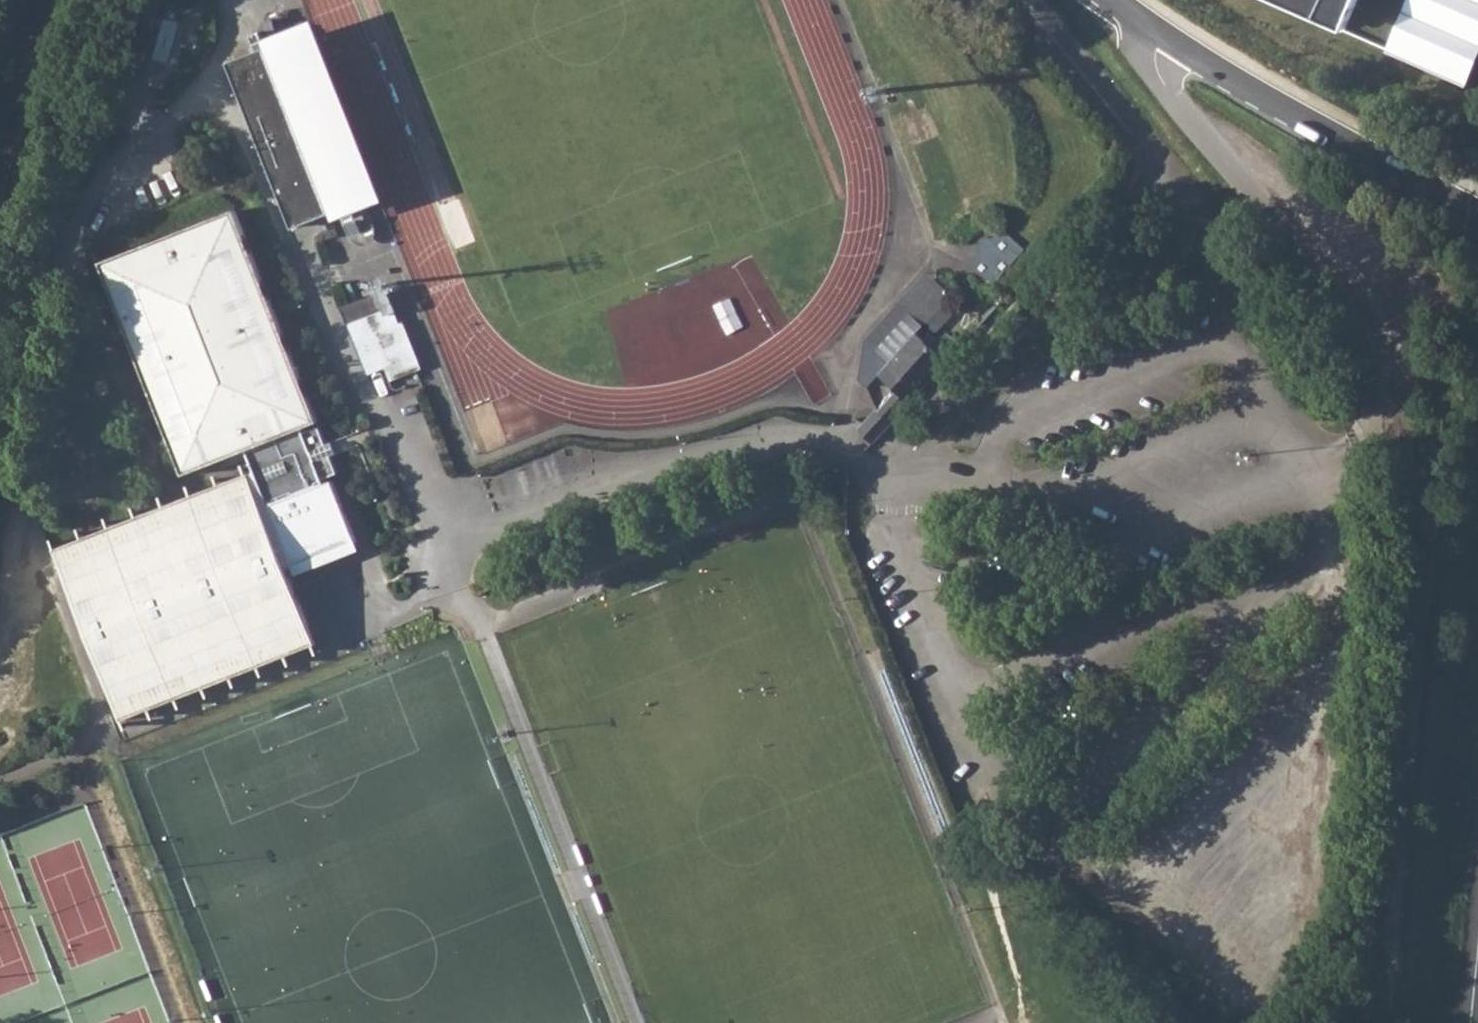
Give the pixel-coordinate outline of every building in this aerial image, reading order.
[(1353,40),(1372,3),(1371,0),(1265,0),(1353,40)] [(1376,39),(1460,90),(1477,56),(1477,0),(1400,0),(1376,39)] [(310,32),(230,63),(293,225),(373,193),(310,32)] [(260,32),(251,36),(255,44),(264,40),(260,32)] [(328,451),(324,442),(317,425),(303,431),(300,425),(315,418),(230,210),(100,263),(183,472),(245,448),(253,468),(218,484),(54,548),(122,718),(316,643),(253,486),(259,483),(267,503),(323,481),(322,476),(336,470),(328,451)] [(995,282),(1028,250),(1006,226),(972,258),(995,282)] [(388,306),(347,322),(366,370),(386,362),(390,372),(411,364),(388,306)] [(915,332),(877,374),(897,391),(905,398),(915,387),(918,390),(946,360),(915,332)]
